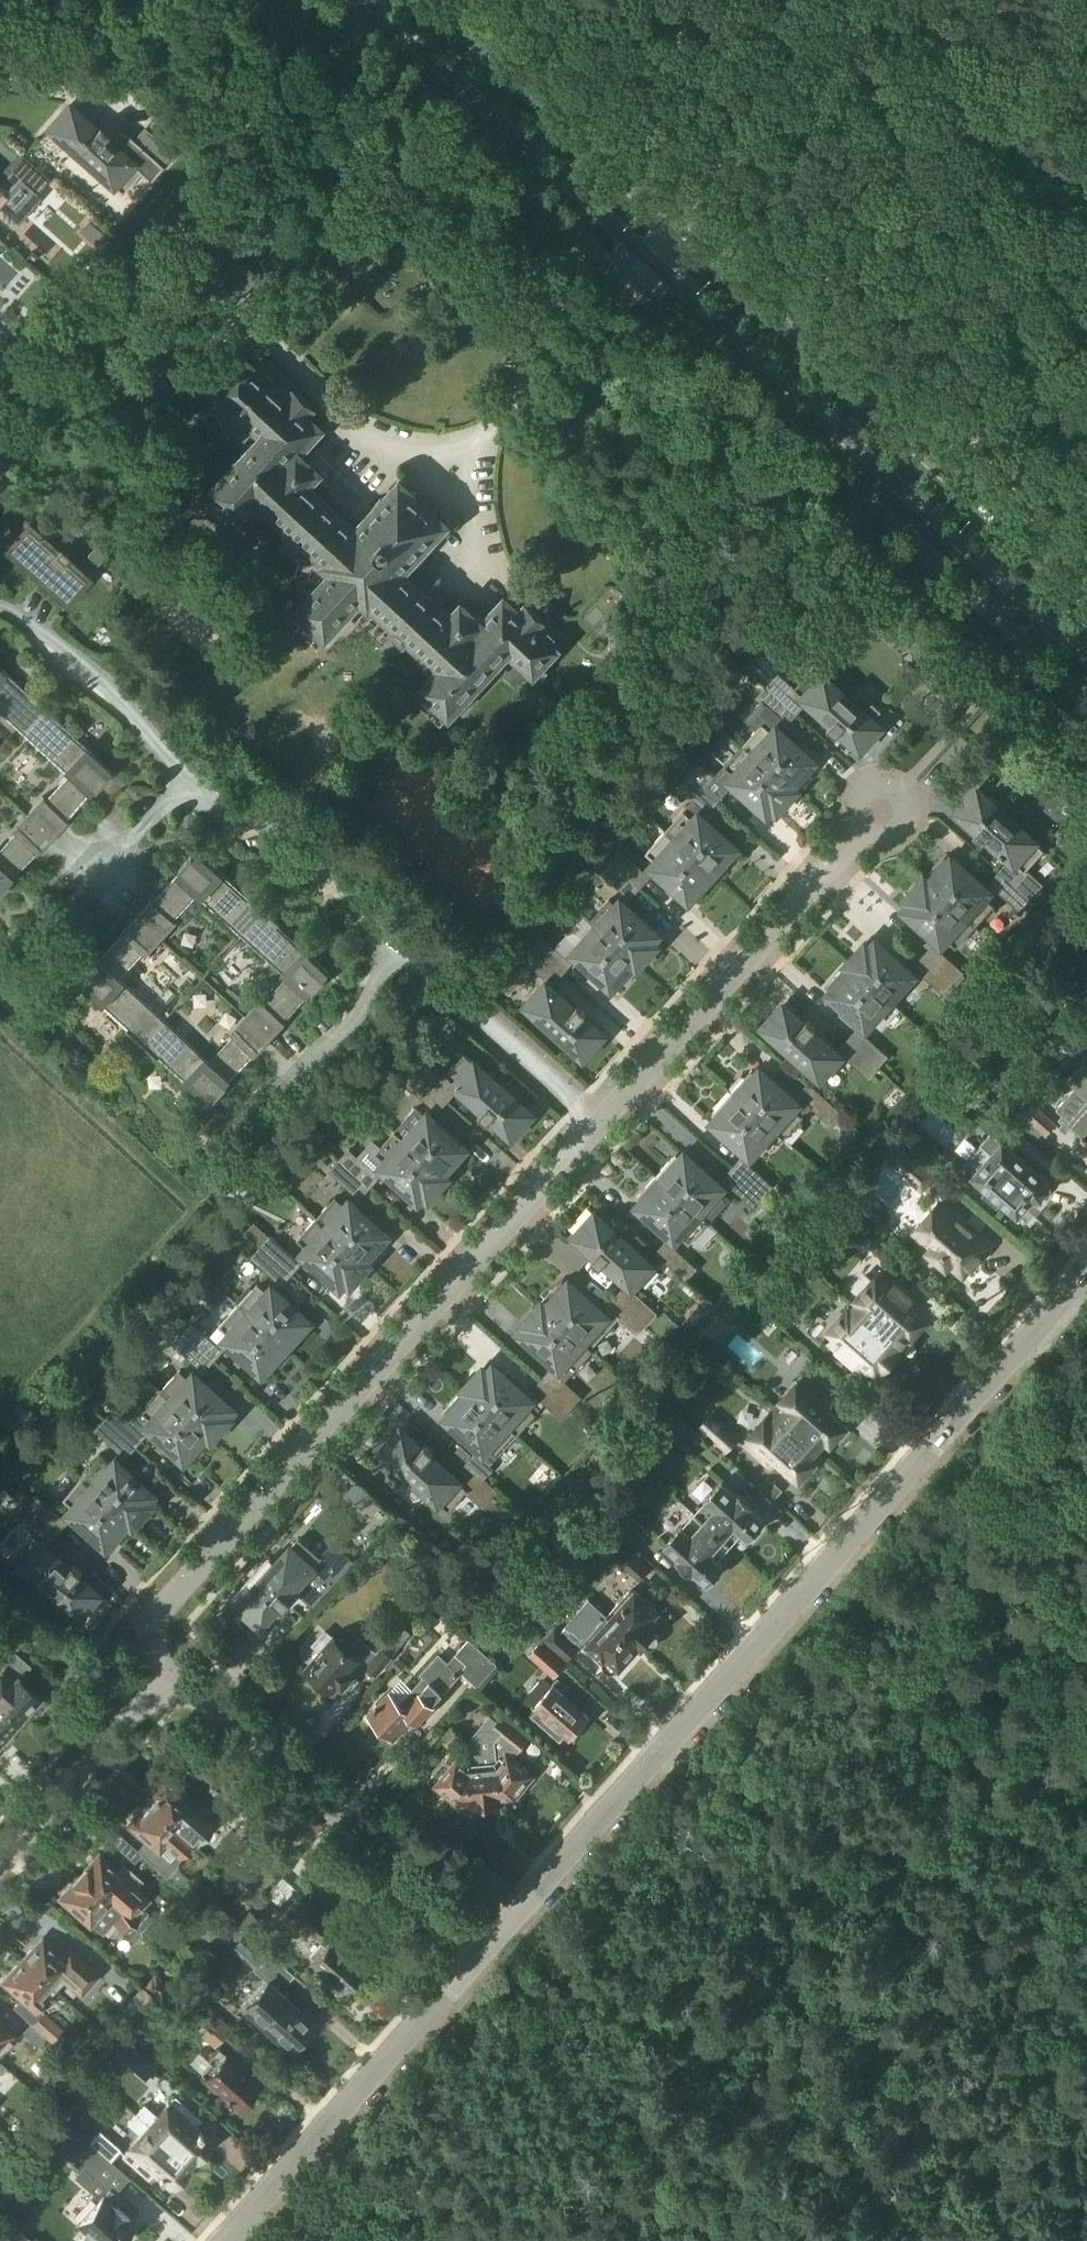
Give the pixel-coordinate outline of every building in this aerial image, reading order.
[(49,128),(123,194),(141,173),(150,181),(163,166),(137,143),(122,130),(110,143),(104,138),(108,134),(99,126),(95,130),(75,112),(69,106),(49,128)] [(6,198),(21,211),(49,181),(22,157),(0,182),(0,205),(6,198)] [(111,243),(98,231),(89,241),(102,253),(111,243)] [(412,297),(423,309),(438,296),(427,284),(412,297)] [(155,303),(146,312),(158,324),(168,315),(155,303)] [(316,407),(254,350),(246,359),(243,356),(212,388),(225,400),(219,407),(247,432),(253,426),(262,434),(262,438),(247,454),(246,453),(219,483),(220,484),(204,502),(232,528),(256,502),(264,510),(267,507),(293,530),(290,533),(300,542),(302,539),(328,563),(325,566),(333,573),(329,579),(327,577),(325,579),(322,579),(317,584),(318,588),(316,589),(313,589),(308,594),(308,597),(307,599),(308,601),(294,616),(323,643),(337,627),(339,629),(340,627),(344,628),(348,622),(348,619),(349,617),(352,618),(357,612),(357,608),(358,607),(357,606),(362,600),(371,608),(373,605),(399,629),(396,632),(405,640),(408,637),(434,661),(432,664),(439,671),(415,698),(443,724),(511,651),(538,676),(547,667),(544,664),(567,639),(529,604),(521,613),(506,599),(486,620),(478,612),(475,615),(463,605),(452,617),(404,572),(419,556),(424,554),(433,545),(434,540),(447,525),(437,515),(440,512),(437,509),(433,512),(416,496),(419,492),(415,489),(412,492),(402,483),(389,497),(383,499),(374,508),(373,514),(358,530),(310,485),(321,473),(309,462),(312,459),(304,451),(323,430),(307,416),(316,407)] [(193,371),(175,391),(196,409),(214,389),(193,371)] [(100,418),(92,410),(79,424),(87,432),(100,418)] [(66,601),(85,579),(65,561),(69,556),(61,549),(69,540),(40,515),(9,550),(57,592),(56,592),(66,601)] [(104,560),(93,550),(80,565),(90,574),(104,560)] [(640,652),(619,635),(608,648),(628,665),(640,652)] [(908,652),(923,665),(933,653),(918,640),(908,652)] [(526,678),(514,667),(505,677),(517,688),(526,678)] [(860,690),(851,700),(815,667),(796,687),(795,686),(794,687),(833,722),(829,727),(838,735),(842,730),(862,748),(881,726),(873,719),(882,710),(860,690)] [(0,668),(0,714),(23,735),(47,709),(31,695),(30,696),(0,668)] [(768,687),(794,711),(803,701),(777,678),(768,687)] [(785,721),(794,711),(768,687),(759,697),(785,721)] [(744,719),(757,731),(744,745),(796,792),(812,774),(808,770),(815,761),(778,728),(783,722),(761,702),(744,719)] [(95,791),(108,777),(107,776),(111,771),(61,724),(62,723),(47,709),(23,735),(66,775),(44,800),(41,798),(26,814),(52,838),(68,821),(66,820),(93,790),(95,791)] [(779,811),(796,792),(744,745),(735,736),(734,737),(744,745),(729,762),(739,771),(730,780),(768,814),(774,807),(779,811)] [(689,774),(716,798),(724,788),(698,764),(689,774)] [(707,807),(716,798),(689,774),(681,784),(707,807)] [(1015,862),(1003,875),(1030,899),(1042,885),(1027,871),(1045,850),(988,799),(989,798),(979,790),(959,811),(979,829),(975,834),(984,842),(988,837),(1002,850),(1000,852),(1005,857),(1007,855),(1015,862)] [(52,838),(26,814),(10,832),(12,834),(0,847),(0,894),(10,884),(8,882),(35,853),(37,854),(52,838)] [(657,823),(718,878),(734,860),(730,856),(737,848),(699,814),(691,823),(681,814),(667,831),(657,822),(657,823)] [(702,896),(718,878),(657,823),(656,823),(666,832),(651,848),(661,857),(652,866),(690,900),(697,892),(702,896)] [(611,861),(637,884),(646,874),(620,851),(611,861)] [(250,898),(199,852),(195,857),(194,856),(180,870),(182,871),(155,901),(153,900),(138,916),(162,939),(177,922),(174,919),(197,895),(243,937),(266,911),(251,897),(250,898)] [(924,879),(985,935),(986,934),(977,926),(991,909),(982,901),(990,891),(952,858),(944,866),(940,862),(924,879)] [(629,894),(637,884),(611,861),(602,870),(629,894)] [(1021,908),(1030,899),(1003,875),(994,885),(1021,908)] [(985,935),(924,879),(906,899),(911,903),(905,910),(943,944),(951,935),(961,943),(976,927),(985,935)] [(597,927),(640,965),(658,945),(653,941),(659,935),(621,901),(605,918),(598,926),(597,927)] [(1081,906),(1056,933),(1065,942),(1068,939),(1085,954),(1086,952),(1086,912),(1081,906)] [(314,993),(327,979),(326,978),(331,973),(281,927),(282,925),(266,911),(243,937),(286,977),(264,1002),(260,999),(246,1015),(272,1040),(287,1023),(286,1022),(313,992),(314,993)] [(146,956),(162,939),(138,916),(122,933),(124,934),(97,964),(95,963),(82,977),(83,978),(79,983),(128,1030),(127,1032),(142,1046),(166,1020),(120,977),(143,953),(146,956)] [(640,965),(597,927),(582,943),(582,944),(574,953),(612,987),(619,978),(624,982),(640,965)] [(533,947),(559,971),(568,961),(542,937),(533,947)] [(848,963),(900,1010),(901,1009),(891,1001),(906,985),(906,984),(914,975),(877,941),(871,948),(866,944),(848,963)] [(550,980),(559,971),(533,947),(524,957),(550,980)] [(928,959),(954,982),(963,973),(937,949),(928,959)] [(945,992),(954,982),(928,959),(919,969),(945,992)] [(900,1011),(900,1010),(848,963),(833,981),(837,985),(829,993),(867,1027),(875,1018),(876,1019),(891,1002),(900,1011)] [(1033,967),(1028,975),(1036,981),(1042,973),(1033,967)] [(575,1008),(547,983),(527,1005),(574,1047),(574,1048),(584,1056),(603,1034),(583,1016),(587,1012),(579,1004),(575,1008)] [(804,1023),(784,1005),(765,1027),(774,1036),(775,1035),(822,1078),(841,1056),(813,1031),(817,1027),(808,1019),(804,1023)] [(244,1018),(233,1008),(217,1025),(227,1035),(229,1033),(233,1036),(211,1060),(206,1055),(205,1056),(166,1020),(142,1046),(158,1060),(159,1059),(209,1105),(214,1099),(215,1100),(229,1086),(228,1085),(255,1055),(256,1056),(272,1040),(246,1015),(244,1018)] [(1086,1045),(1086,1022),(1078,1014),(1066,1027),(1086,1045)] [(852,1042),(878,1066),(887,1056),(861,1033),(852,1042)] [(870,1076),(878,1066),(852,1042),(843,1052),(870,1076)] [(522,1105),(465,1054),(447,1074),(446,1073),(445,1074),(484,1109),(480,1114),(488,1121),(492,1117),(512,1135),(532,1113),(522,1105)] [(1066,1077),(1086,1097),(1086,1054),(1066,1077)] [(418,1074),(444,1098),(453,1088),(427,1064),(418,1074)] [(733,1092),(794,1147),(794,1146),(785,1138),(800,1121),(790,1113),(798,1104),(761,1070),(753,1078),(749,1074),(733,1092)] [(436,1108),(444,1098),(418,1074),(409,1084),(436,1108)] [(829,1121),(838,1111),(812,1087),(803,1097),(829,1121)] [(793,1147),(794,1147),(733,1092),(717,1110),(721,1114),(714,1122),(751,1156),(759,1147),(760,1147),(775,1131),(793,1147)] [(1079,1111),(1073,1105),(1065,1114),(1086,1135),(1086,1102),(1079,1111)] [(1039,1143),(1057,1124),(1037,1106),(1019,1125),(1039,1143)] [(395,1132),(447,1178),(463,1161),(458,1157),(466,1148),(428,1114),(420,1123),(405,1139),(396,1131),(395,1132)] [(373,1139),(356,1157),(375,1174),(381,1166),(419,1200),(425,1194),(429,1198),(447,1178),(395,1132),(381,1147),(373,1139)] [(1003,1141),(1003,1142),(992,1132),(982,1144),(983,1145),(965,1165),(975,1174),(974,1174),(1019,1213),(1033,1197),(1034,1198),(1042,1197),(1050,1188),(1049,1180),(1040,1172),(1039,1172),(1003,1141)] [(848,1160),(866,1141),(857,1133),(839,1152),(848,1160)] [(890,1163),(922,1190),(934,1177),(902,1149),(890,1163)] [(340,1161),(366,1184),(375,1174),(356,1157),(349,1151),(340,1161)] [(673,1158),(657,1175),(709,1222),(730,1199),(720,1190),(723,1187),(685,1153),(678,1162),(673,1158)] [(358,1194),(366,1184),(340,1161),(331,1170),(358,1194)] [(736,1171),(762,1194),(771,1185),(745,1161),(736,1171)] [(754,1204),(762,1194),(736,1171),(727,1181),(754,1204)] [(709,1222),(657,1175),(641,1193),(646,1197),(638,1205),(676,1239),(684,1230),(694,1239),(709,1222)] [(308,1209),(369,1265),(385,1247),(380,1243),(388,1234),(350,1201),(342,1210),(332,1201),(317,1217),(308,1209)] [(982,1260),(988,1253),(987,1249),(990,1246),(940,1203),(927,1218),(932,1222),(919,1237),(931,1248),(928,1251),(947,1267),(950,1264),(964,1276),(977,1260),(982,1260)] [(351,1284),(369,1265),(308,1209),(307,1210),(316,1218),(302,1235),(311,1244),(303,1253),(341,1287),(347,1280),(351,1284)] [(652,1265),(605,1223),(606,1222),(596,1214),(576,1236),(596,1254),(592,1258),(601,1266),(605,1261),(633,1287),(652,1265)] [(262,1247),(288,1270),(297,1261),(271,1237),(262,1247)] [(687,1278),(696,1268),(670,1245),(661,1255),(687,1278)] [(280,1280),(288,1270),(262,1247),(253,1257),(280,1280)] [(859,1302),(857,1305),(899,1343),(900,1343),(900,1344),(909,1334),(912,1336),(914,1333),(926,1321),(919,1315),(925,1308),(889,1276),(883,1283),(876,1277),(873,1281),(866,1275),(854,1288),(861,1294),(857,1298),(860,1301),(859,1302)] [(769,1313),(781,1300),(756,1279),(745,1292),(769,1313)] [(557,1286),(541,1303),(589,1347),(618,1315),(612,1309),(606,1315),(569,1282),(562,1290),(557,1286)] [(230,1296),(291,1351),(307,1333),(302,1329),(310,1321),(272,1287),(264,1296),(254,1287),(239,1304),(230,1295),(230,1296)] [(620,1299),(647,1323),(655,1313),(629,1289),(620,1299)] [(275,1369),(291,1351),(230,1296),(229,1296),(238,1305),(224,1321),(233,1330),(225,1339),(263,1373),(270,1365),(275,1369)] [(638,1333),(647,1323),(620,1299),(612,1309),(618,1315),(638,1333)] [(593,1350),(589,1347),(541,1303),(523,1323),(528,1327),(522,1334),(560,1368),(568,1359),(578,1367),(593,1350)] [(895,1349),(900,1344),(900,1343),(899,1343),(857,1305),(853,1309),(850,1306),(831,1328),(837,1334),(831,1340),(867,1373),(873,1366),(877,1369),(882,1364),(884,1367),(898,1351),(895,1349)] [(701,1335),(715,1347),(721,1340),(717,1337),(727,1326),(731,1329),(737,1322),(724,1311),(701,1335)] [(184,1333),(210,1357),(219,1347),(193,1323),(184,1333)] [(202,1367),(210,1357),(184,1333),(175,1343),(202,1367)] [(488,1372),(483,1368),(465,1387),(508,1425),(517,1434),(533,1417),(523,1408),(531,1399),(494,1365),(488,1372)] [(152,1382),(213,1438),(231,1418),(226,1414),(232,1407),(194,1373),(186,1382),(176,1374),(161,1390),(152,1382)] [(545,1383),(571,1406),(580,1397),(554,1373),(545,1383)] [(823,1437),(831,1444),(846,1426),(824,1407),(830,1400),(804,1377),(798,1383),(797,1383),(782,1400),(783,1401),(774,1410),(815,1446),(823,1437)] [(197,1455),(213,1438),(152,1382),(151,1383),(160,1391),(131,1424),(115,1410),(106,1420),(132,1443),(148,1426),(185,1459),(192,1451),(197,1455)] [(562,1416),(571,1406),(545,1383),(536,1393),(562,1416)] [(446,1417),(483,1451),(478,1457),(488,1466),(498,1456),(496,1454),(515,1433),(517,1435),(517,1434),(508,1425),(465,1387),(450,1405),(454,1409),(446,1417)] [(771,1466),(777,1459),(799,1479),(815,1462),(807,1455),(815,1446),(774,1410),(766,1419),(765,1418),(750,1435),(751,1436),(745,1443),(771,1466)] [(663,1427),(687,1449),(700,1434),(676,1412),(663,1427)] [(739,1438),(713,1414),(700,1427),(726,1452),(739,1438)] [(123,1453),(132,1443),(106,1420),(97,1429),(123,1453)] [(391,1460),(392,1459),(448,1511),(467,1490),(483,1504),(496,1490),(482,1478),(469,1466),(457,1479),(430,1455),(434,1451),(425,1443),(421,1447),(401,1429),(382,1451),(391,1460)] [(478,1457),(469,1466),(482,1478),(491,1468),(488,1466),(478,1457)] [(74,1469),(135,1524),(153,1504),(148,1500),(154,1494),(116,1460),(108,1469),(98,1460),(83,1476),(74,1468),(74,1469)] [(119,1541),(135,1524),(74,1469),(73,1469),(82,1477),(68,1494),(77,1503),(69,1512),(107,1546),(114,1537),(119,1541)] [(736,1494),(723,1482),(707,1500),(707,1501),(696,1514),(731,1545),(742,1532),(748,1537),(750,1536),(757,1534),(762,1528),(763,1521),(765,1519),(752,1508),(753,1507),(738,1493),(736,1494)] [(28,1506),(54,1530),(63,1520),(37,1496),(28,1506)] [(534,1523),(543,1531),(562,1508),(553,1500),(534,1523)] [(46,1539),(54,1530),(28,1506),(19,1516),(46,1539)] [(612,1523),(636,1545),(650,1531),(625,1508),(612,1523)] [(695,1571),(708,1583),(709,1581),(716,1579),(721,1573),(723,1566),(724,1565),(718,1559),(731,1545),(696,1514),(683,1528),(682,1527),(666,1545),(680,1557),(678,1558),(694,1572),(695,1571)] [(70,1567),(31,1532),(30,1533),(31,1534),(13,1555),(70,1605),(70,1606),(79,1615),(99,1593),(79,1575),(83,1571),(74,1563),(70,1567)] [(320,1556),(300,1538),(249,1595),(248,1594),(240,1604),(261,1624),(279,1604),(284,1608),(298,1592),(312,1605),(352,1561),(332,1543),(320,1556)] [(613,1559),(638,1581),(651,1567),(626,1545),(613,1559)] [(609,1615),(641,1645),(642,1646),(645,1644),(646,1646),(651,1648),(656,1647),(659,1643),(660,1638),(657,1633),(656,1632),(665,1622),(656,1614),(658,1611),(633,1588),(609,1615)] [(618,1670),(641,1645),(609,1615),(587,1640),(607,1659),(605,1663),(606,1668),(609,1671),(614,1672),(618,1670)] [(43,1623),(42,1624),(35,1617),(25,1628),(33,1635),(32,1635),(42,1644),(38,1648),(58,1666),(73,1651),(43,1623)] [(569,1660),(569,1659),(580,1648),(556,1625),(545,1637),(569,1660)] [(392,1656),(382,1648),(377,1653),(360,1638),(350,1650),(347,1647),(349,1644),(341,1638),(338,1640),(336,1638),(335,1638),(327,1632),(315,1645),(323,1652),(309,1668),(312,1670),(309,1672),(319,1681),(321,1679),(327,1683),(324,1686),(335,1695),(337,1693),(341,1696),(358,1676),(353,1672),(362,1662),(377,1675),(393,1657),(392,1656)] [(498,1664),(469,1638),(448,1662),(438,1653),(423,1670),(427,1674),(400,1702),(391,1693),(371,1715),(395,1737),(414,1716),(417,1719),(432,1703),(438,1697),(460,1673),(462,1671),(478,1686),(498,1664)] [(382,1648),(392,1656),(400,1648),(390,1639),(382,1648)] [(528,1654),(554,1677),(566,1663),(541,1640),(528,1654)] [(0,1663),(0,1699),(21,1717),(31,1706),(27,1702),(36,1692),(28,1685),(32,1680),(24,1673),(20,1678),(15,1673),(26,1661),(12,1649),(0,1663)] [(407,1664),(399,1657),(391,1666),(399,1673),(407,1664)] [(560,1739),(567,1732),(571,1735),(590,1714),(576,1702),(580,1697),(559,1678),(535,1705),(538,1708),(532,1715),(560,1739)] [(21,1717),(0,1699),(0,1733),(4,1729),(7,1732),(21,1717)] [(485,1767),(468,1768),(471,1802),(470,1803),(470,1806),(503,1803),(503,1800),(500,1800),(495,1766),(495,1764),(498,1761),(495,1741),(510,1725),(495,1713),(475,1737),(477,1754),(484,1759),(485,1767)] [(500,1800),(503,1800),(515,1798),(534,1776),(530,1773),(530,1770),(527,1768),(525,1766),(522,1766),(511,1757),(518,1749),(519,1750),(528,1739),(510,1725),(495,1741),(498,1761),(495,1764),(495,1766),(500,1800)] [(450,1727),(443,1736),(455,1745),(462,1737),(450,1727)] [(468,1803),(470,1803),(471,1802),(468,1768),(457,1760),(435,1787),(458,1804),(468,1803)] [(154,1798),(148,1805),(175,1830),(176,1830),(193,1845),(197,1848),(200,1844),(199,1834),(192,1827),(191,1818),(198,1810),(191,1804),(163,1780),(150,1795),(154,1798)] [(130,1826),(146,1840),(137,1850),(167,1877),(177,1867),(178,1861),(193,1845),(176,1830),(175,1830),(148,1805),(130,1826)] [(233,1879),(243,1888),(244,1889),(246,1891),(266,1869),(252,1856),(233,1879)] [(79,1878),(141,1931),(154,1918),(142,1907),(148,1901),(127,1882),(126,1882),(98,1857),(80,1877),(79,1878)] [(293,1915),(310,1930),(325,1944),(306,1964),(339,1994),(363,1968),(351,1956),(355,1952),(335,1933),(333,1934),(318,1921),(301,1905),(307,1898),(283,1877),(267,1894),(292,1916),(293,1915)] [(61,1898),(89,1923),(102,1934),(113,1923),(134,1942),(143,1933),(141,1931),(79,1878),(61,1898)] [(243,1888),(231,1902),(243,1912),(255,1899),(246,1891),(244,1889),(243,1888)] [(237,1923),(251,1936),(263,1922),(249,1910),(237,1923)] [(222,1911),(202,1934),(215,1946),(235,1922),(222,1911)] [(246,1933),(232,1949),(253,1969),(268,1953),(246,1933)] [(42,1939),(23,1961),(51,1986),(61,1974),(81,1991),(95,1975),(69,1951),(63,1958),(42,1939)] [(31,2023),(47,2037),(52,2042),(63,2030),(38,2008),(44,2001),(40,1997),(51,1986),(23,1961),(4,1981),(22,1997),(13,2007),(31,2023)] [(304,1983),(309,1978),(303,1972),(298,1977),(304,1983)] [(163,2001),(173,1989),(155,1973),(145,1985),(163,2001)] [(310,2026),(314,2022),(266,1979),(242,2007),(290,2049),(293,2046),(297,2049),(314,2029),(310,2026)] [(121,2009),(141,2027),(161,2004),(142,1987),(121,2009)] [(212,2011),(195,2032),(214,2048),(232,2028),(212,2011)] [(137,2029),(129,2021),(113,2038),(121,2046),(137,2029)] [(38,2046),(47,2037),(31,2023),(22,2033),(38,2046)] [(6,2051),(17,2039),(0,2024),(0,2046),(6,2051)] [(155,2035),(140,2035),(140,2044),(155,2044),(155,2035)] [(140,2051),(129,2042),(119,2054),(129,2062),(140,2051)] [(204,2077),(236,2106),(257,2083),(248,2075),(249,2073),(235,2061),(234,2062),(218,2048),(208,2059),(215,2065),(204,2077)] [(158,2115),(145,2103),(129,2121),(142,2133),(124,2154),(142,2170),(148,2162),(159,2172),(159,2173),(162,2176),(163,2175),(171,2183),(174,2180),(176,2181),(187,2169),(185,2167),(197,2154),(198,2155),(210,2143),(208,2141),(210,2139),(202,2131),(202,2130),(199,2127),(198,2128),(187,2118),(194,2111),(176,2095),(158,2115)] [(42,2142),(56,2155),(76,2134),(61,2121),(42,2142)] [(99,2130),(89,2142),(109,2159),(110,2160),(120,2149),(99,2130)] [(64,2150),(83,2167),(93,2176),(109,2159),(89,2142),(80,2133),(64,2150)] [(99,2199),(80,2221),(88,2230),(80,2239),(83,2240),(121,2240),(134,2227),(128,2221),(130,2219),(114,2204),(121,2198),(108,2187),(107,2189),(93,2176),(83,2167),(74,2177),(99,2199)] [(32,2240),(5,2217),(0,2222),(0,2240),(32,2240)]
